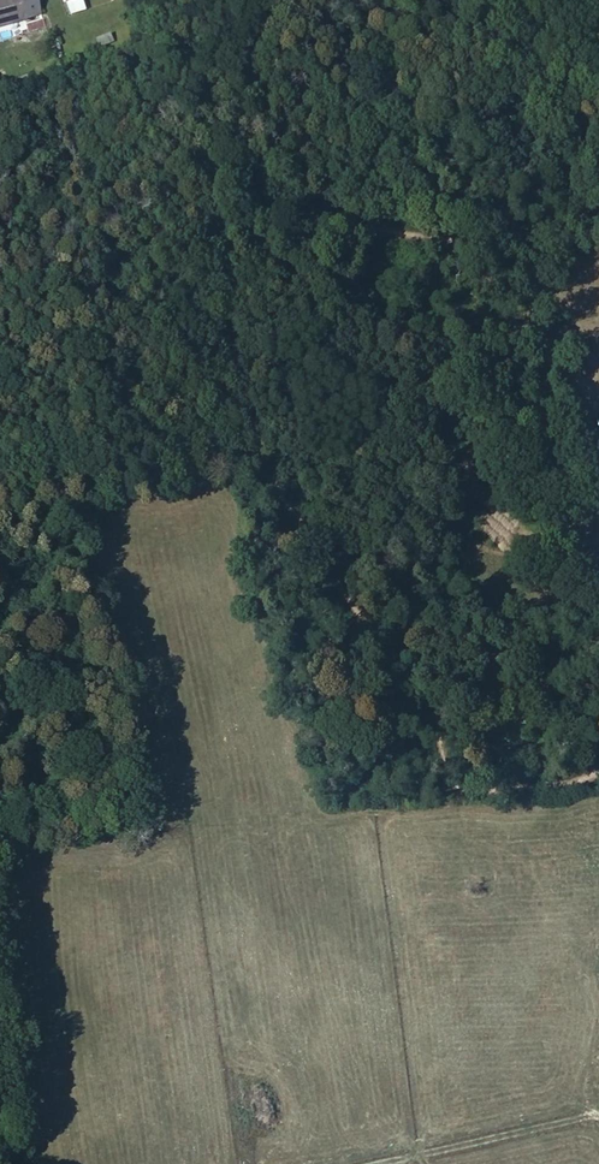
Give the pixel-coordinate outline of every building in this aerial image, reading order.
[(21,3),(27,27),(43,23),(37,0),(31,0),(21,3)] [(119,15),(116,0),(71,0),(75,21),(76,21),(91,19),(119,15)] [(27,27),(21,3),(19,2),(0,7),(0,34),(27,27)] [(91,19),(76,21),(78,34),(94,32),(91,19)] [(46,37),(44,29),(29,33),(31,41),(46,37)]
